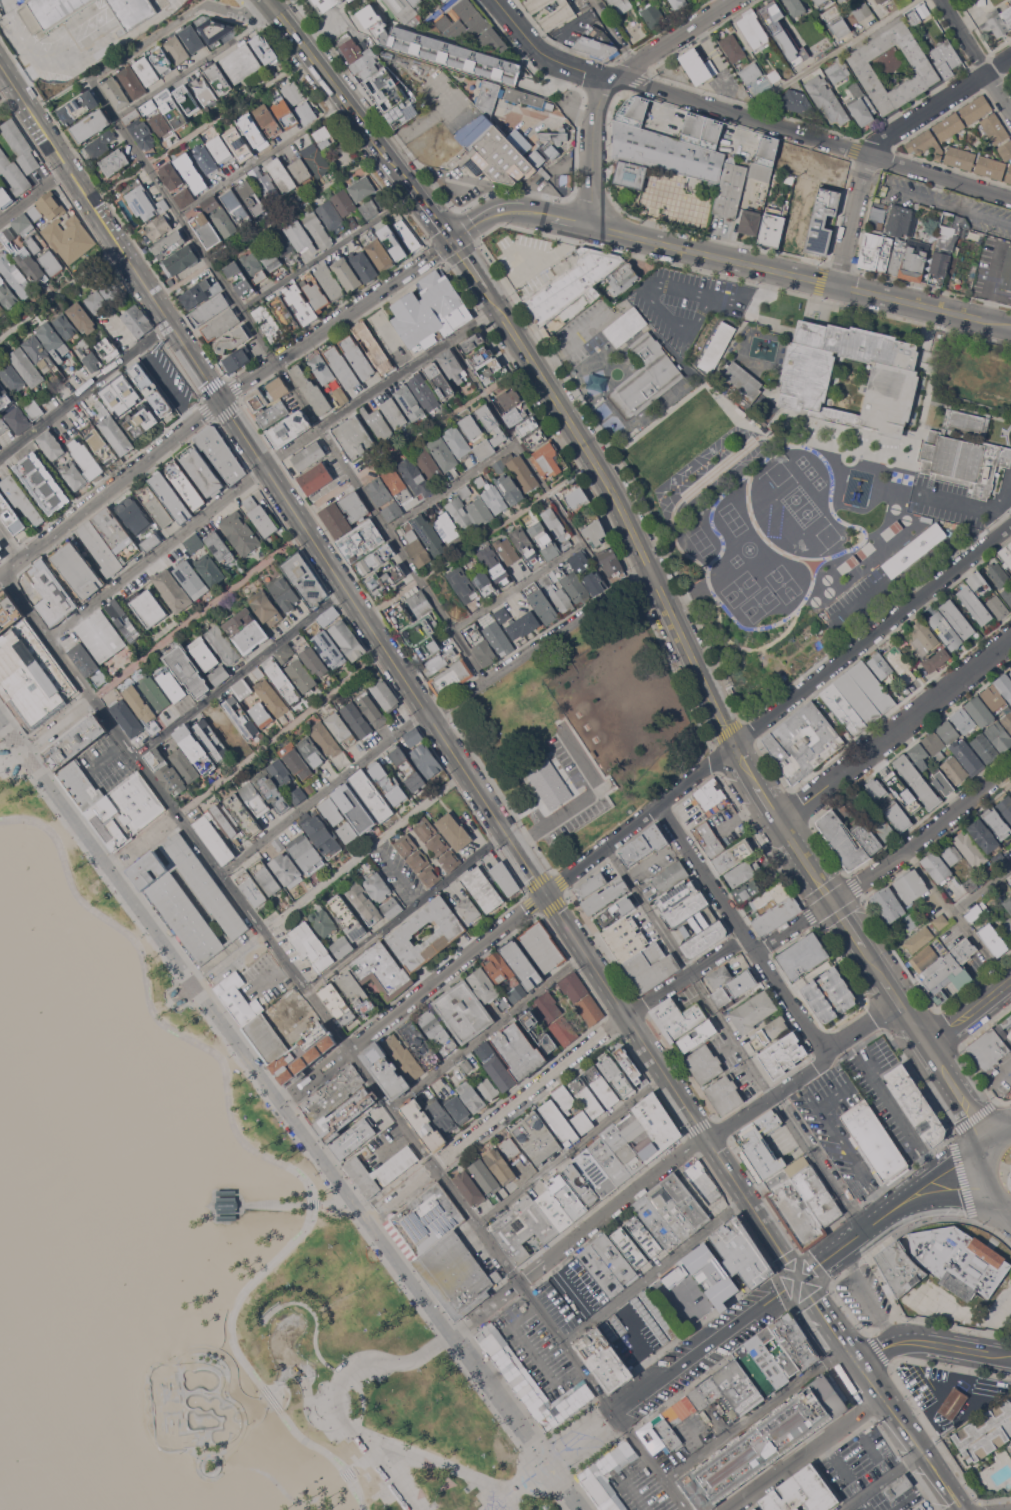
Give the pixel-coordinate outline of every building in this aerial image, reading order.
[(28,4),(26,0),(96,0),(47,32),(44,28),(34,35),(18,10),(28,4)] [(124,26),(107,0),(151,0),(159,12),(119,37),(116,31),(124,26)] [(320,18),(307,0),(347,0),(346,1),(347,2),(342,6),(340,4),(320,18)] [(403,22),(384,0),(423,0),(420,3),(423,7),(405,23),(404,21),(403,22)] [(448,11),(462,0),(472,0),(509,47),(502,52),(499,48),(497,50),(491,43),(483,50),(473,37),(467,42),(427,30),(446,14),(450,18),(452,16),(448,11)] [(525,2),(528,0),(554,0),(549,3),(552,7),(549,9),(547,7),(545,8),(544,6),(532,14),(525,2)] [(561,6),(557,0),(568,0),(576,13),(574,15),(575,17),(571,20),(570,17),(563,22),(565,24),(561,26),(559,24),(547,32),(540,20),(561,6)] [(617,16),(607,0),(629,0),(630,1),(632,0),(635,5),(617,16)] [(675,10),(669,0),(686,0),(688,3),(675,10)] [(785,2),(784,0),(801,0),(807,10),(795,18),(787,5),(786,5),(784,3),(785,2)] [(820,9),(815,0),(832,0),(833,1),(820,9)] [(655,2),(667,20),(652,29),(643,16),(643,17),(640,13),(641,12),(640,11),(655,2)] [(810,57),(804,47),(800,49),(782,21),(788,18),(778,2),(768,9),(769,11),(761,16),(794,68),(810,57)] [(873,12),(853,25),(848,17),(853,13),(852,11),(866,2),(873,12)] [(899,7),(893,11),(889,6),(895,2),(899,7)] [(379,15),(380,14),(386,22),(388,25),(385,27),(390,36),(393,25),(522,64),(520,69),(521,70),(517,83),(514,82),(514,83),(379,43),(381,42),(379,37),(377,39),(369,27),(367,28),(357,13),(371,3),(379,15)] [(1009,27),(1010,29),(1006,32),(1007,34),(1004,36),(1003,34),(998,37),(993,28),(984,34),(979,25),(988,19),(985,15),(997,7),(1000,13),(1010,6),(1010,26),(1009,27)] [(758,16),(757,17),(771,39),(754,50),(734,18),(752,7),(753,8),(758,16)] [(912,27),(905,16),(915,9),(922,20),(912,27)] [(210,45),(228,32),(215,14),(197,27),(210,45)] [(829,27),(827,23),(841,14),(852,30),(839,38),(831,25),(829,27)] [(845,56),(904,19),(942,79),(929,87),(930,88),(897,109),(896,108),(883,116),(845,56)] [(192,24),(206,45),(195,52),(196,54),(194,55),(178,32),(192,24)] [(592,24),(604,30),(619,49),(604,58),(590,54),(591,53),(571,47),(592,24)] [(340,37),(350,30),(355,37),(354,38),(358,45),(359,44),(364,51),(370,47),(371,49),(352,63),(351,61),(346,64),(341,57),(342,57),(337,50),(341,47),(340,45),(344,43),(340,37)] [(253,38),(253,37),(253,36),(254,35),(255,34),(257,34),(260,34),(263,32),(279,56),(267,65),(250,40),(253,38)] [(747,55),(733,64),(719,41),(733,32),(747,55)] [(190,56),(177,64),(163,43),(176,34),(190,56)] [(963,62),(961,63),(963,65),(959,67),(957,65),(953,67),(956,71),(954,72),(955,75),(946,81),(934,62),(935,61),(928,49),(945,38),(946,40),(948,39),(963,62)] [(263,67),(236,85),(220,61),(247,42),(263,67)] [(164,76),(151,57),(151,56),(153,54),(154,51),(160,47),(162,47),(172,62),(171,67),(173,70),(164,76)] [(718,73),(697,85),(680,56),(695,47),(705,63),(710,60),(718,73)] [(375,55),(374,56),(377,61),(375,62),(379,68),(366,77),(362,71),(355,76),(348,65),(352,63),(371,49),(375,55)] [(146,55),(161,78),(148,86),(133,64),(146,55)] [(825,70),(826,69),(824,65),(841,55),(848,66),(847,66),(851,73),(834,84),(825,70)] [(756,61),(764,74),(758,77),(759,79),(753,82),(752,81),(746,84),(738,72),(756,61)] [(217,62),(234,90),(222,98),(204,70),(217,62)] [(131,64),(148,91),(135,100),(117,73),(131,64)] [(418,100),(414,103),(420,113),(396,129),(364,82),(385,67),(389,73),(392,71),(415,94),(415,96),(418,100)] [(782,78),(773,84),(767,74),(776,68),(782,78)] [(219,99),(206,107),(190,83),(202,74),(219,99)] [(822,78),(825,76),(828,82),(825,84),(828,89),(831,87),(851,119),(836,128),(823,107),(820,109),(804,83),(819,74),(822,78)] [(131,102),(118,111),(100,84),(114,75),(131,102)] [(305,126),(281,89),(294,80),(306,98),(305,99),(306,100),(307,100),(318,117),(305,126)] [(490,120),(485,115),(484,113),(476,104),(477,101),(475,101),(476,96),(478,96),(481,87),(479,87),(481,81),(483,81),(483,80),(501,85),(500,88),(505,89),(503,98),(498,97),(490,120)] [(867,97),(863,99),(864,101),(869,98),(879,113),(870,119),(872,122),(867,125),(865,122),(861,125),(848,105),(849,105),(847,102),(855,97),(848,86),(856,81),(867,97)] [(205,112),(192,120),(173,91),(180,87),(182,89),(186,86),(191,94),(193,93),(205,112)] [(545,99),(545,100),(547,101),(544,110),(528,105),(528,103),(519,100),(519,103),(517,102),(516,104),(513,103),(513,101),(510,100),(509,102),(506,101),(506,99),(504,98),(507,87),(545,99)] [(806,94),(816,109),(814,116),(772,104),(774,97),(778,98),(779,95),(786,97),(789,88),(806,93),(806,94)] [(81,96),(80,96),(90,89),(100,104),(67,126),(57,111),(77,97),(77,99),(80,97),(81,96)] [(173,94),(171,94),(187,119),(181,122),(183,126),(177,130),(156,97),(169,89),(173,94)] [(720,186),(709,183),(709,181),(709,180),(648,166),(647,167),(642,189),(613,183),(618,160),(618,159),(614,158),(614,120),(614,117),(628,98),(636,95),(650,99),(641,128),(678,139),(680,131),(682,132),(688,111),(707,117),(724,122),(716,150),(727,153),(726,154),(724,161),(725,161),(720,184),(720,186)] [(993,109),(969,125),(960,110),(984,95),(993,109)] [(159,106),(146,114),(141,106),(153,97),(154,99),(159,106)] [(299,121),(287,129),(272,106),(285,98),(299,121)] [(276,135),(275,134),(270,137),(253,110),(265,102),(283,131),(276,135)] [(73,126),(73,127),(90,116),(91,115),(96,112),(97,112),(103,107),(113,122),(107,127),(106,129),(103,131),(101,131),(84,142),(85,144),(81,146),(70,129),(73,126)] [(139,109),(152,130),(151,130),(158,140),(154,142),(156,145),(147,151),(145,148),(143,149),(123,119),(139,109)] [(148,118),(150,117),(151,118),(154,116),(153,114),(161,110),(173,130),(159,138),(148,118)] [(260,135),(261,136),(256,139),(255,138),(250,141),(248,137),(247,137),(236,119),(249,110),(260,127),(263,133),(260,135)] [(966,126),(942,142),(933,128),(957,112),(966,126)] [(1010,136),(995,145),(980,121),(994,112),(1010,136)] [(457,133),(456,132),(484,113),(485,115),(490,120),(507,137),(538,170),(530,178),(526,174),(514,185),(494,180),(484,169),(478,175),(466,163),(462,167),(460,164),(454,170),(448,164),(467,148),(455,136),(458,134),(457,133)] [(19,156),(0,128),(0,125),(13,117),(34,149),(32,151),(42,166),(28,175),(17,158),(19,156)] [(236,123),(258,156),(243,166),(221,133),(236,123)] [(336,141),(322,149),(312,133),(326,124),(336,141)] [(101,136),(100,135),(112,127),(118,136),(107,144),(109,147),(92,158),(84,146),(101,136)] [(559,132),(559,130),(560,128),(561,127),(563,127),(565,127),(566,129),(566,130),(566,132),(568,132),(568,140),(562,140),(562,144),(561,145),(559,146),(558,146),(556,145),(555,144),(555,140),(540,140),(540,137),(538,137),(538,132),(540,132),(559,132)] [(516,128),(533,145),(524,154),(528,157),(537,149),(547,159),(537,168),(538,169),(538,170),(507,137),(516,128)] [(941,162),(934,159),(936,153),(931,147),(922,153),(921,156),(916,154),(916,152),(915,150),(911,153),(905,145),(930,129),(944,151),(941,162)] [(233,153),(229,156),(230,160),(227,161),(224,160),(220,162),(207,143),(220,134),(233,153)] [(751,162),(752,161),(754,162),(763,134),(780,139),(773,169),(770,182),(748,176),(751,162)] [(997,148),(1010,139),(1010,158),(1005,161),(997,148)] [(332,168),(326,172),(327,173),(318,179),(303,156),(304,155),(301,149),(313,141),(317,147),(318,147),(332,168)] [(220,167),(207,175),(192,153),(196,150),(194,147),(200,144),(202,147),(205,145),(220,167)] [(561,152),(554,159),(545,151),(552,144),(561,152)] [(1,174),(0,173),(0,145),(13,162),(15,160),(34,185),(31,187),(18,197),(11,188),(13,186),(4,173),(1,174)] [(974,163),(975,163),(975,166),(973,166),(971,171),(944,163),(949,145),(956,147),(957,146),(960,147),(960,148),(966,150),(967,149),(970,150),(970,151),(977,154),(974,163)] [(109,177),(99,162),(120,148),(122,151),(124,150),(131,162),(109,177)] [(196,162),(194,163),(201,172),(206,179),(205,179),(209,186),(197,195),(192,186),(188,179),(187,179),(180,168),(179,168),(173,160),(188,150),(196,162)] [(1002,180),(974,172),(979,154),(987,156),(987,155),(990,156),(990,158),(997,160),(997,159),(1001,160),(1000,161),(1007,163),(1002,180)] [(298,186),(285,194),(266,165),(279,156),(298,186)] [(314,175),(311,177),(313,181),(306,186),(303,182),(301,184),(288,165),(301,156),(314,175)] [(725,161),(748,166),(736,219),(713,213),(720,186),(720,184),(725,161)] [(186,182),(173,191),(159,171),(172,162),(186,182)] [(261,168),(260,169),(264,175),(269,172),(273,180),(272,181),(280,194),(267,202),(247,172),(259,164),(260,166),(261,168)] [(785,182),(787,174),(795,176),(793,184),(785,182)] [(357,203),(347,188),(353,183),(352,182),(357,179),(358,180),(366,175),(377,190),(357,203)] [(268,209),(257,217),(237,186),(248,179),(268,209)] [(170,207),(162,213),(161,211),(146,221),(141,214),(139,216),(125,196),(143,183),(156,203),(164,198),(170,207)] [(236,192),(227,198),(228,199),(225,201),(224,200),(222,201),(216,192),(230,183),(231,185),(236,192)] [(5,210),(0,203),(0,187),(3,185),(15,201),(5,210)] [(196,199),(182,208),(174,195),(188,186),(196,199)] [(836,216),(828,214),(825,227),(833,229),(827,256),(806,251),(821,187),(842,192),(836,216)] [(358,208),(343,217),(330,198),(345,188),(358,208)] [(61,216),(59,214),(50,221),(43,212),(42,213),(44,215),(35,222),(28,213),(30,212),(28,210),(36,204),(37,206),(38,205),(36,203),(52,190),(68,210),(61,216)] [(388,204),(381,209),(374,198),(381,193),(388,204)] [(201,203),(215,194),(222,205),(208,214),(202,204),(201,203)] [(254,219),(251,221),(253,223),(248,227),(246,224),(240,228),(224,203),(238,194),(254,219)] [(379,207),(378,208),(380,212),(368,220),(359,207),(373,198),(379,207)] [(330,199),(346,225),(341,228),(340,225),(330,231),(323,219),(322,219),(315,208),(330,199)] [(915,212),(915,216),(918,216),(913,238),(910,237),(909,237),(909,236),(906,236),(907,234),(903,233),(903,237),(887,233),(888,230),(886,229),(891,208),(892,208),(893,205),(893,203),(913,208),(913,210),(916,211),(915,212)] [(240,230),(226,239),(210,215),(224,206),(240,230)] [(779,248),(758,243),(765,212),(766,213),(768,206),(782,210),(781,213),(785,214),(784,217),(786,217),(779,248)] [(121,207),(131,222),(127,225),(117,210),(121,207)] [(322,219),(321,220),(325,227),(334,243),(322,251),(301,218),(305,215),(304,214),(310,210),(311,211),(315,208),(322,219)] [(218,245),(218,244),(215,245),(216,247),(210,251),(189,219),(204,209),(225,241),(218,245)] [(762,213),(761,214),(762,215),(757,235),(738,231),(743,210),(744,211),(744,209),(762,213)] [(962,228),(960,237),(959,236),(959,238),(958,238),(953,248),(947,277),(945,276),(943,286),(928,283),(929,276),(926,275),(932,251),(934,251),(934,250),(935,251),(937,245),(940,233),(941,227),(940,224),(940,223),(944,210),(966,217),(970,227),(970,229),(967,228),(962,228)] [(34,223),(33,223),(36,226),(24,235),(22,232),(20,233),(12,223),(13,222),(13,221),(25,211),(34,223)] [(142,245),(138,239),(143,236),(139,231),(145,227),(144,227),(165,213),(165,214),(169,212),(172,218),(169,220),(174,227),(148,244),(147,242),(142,245)] [(56,219),(56,220),(60,217),(62,220),(59,223),(65,230),(69,226),(66,222),(68,221),(67,220),(75,213),(81,221),(81,222),(97,242),(70,265),(59,251),(57,252),(41,231),(56,219)] [(352,229),(346,220),(352,215),(359,225),(352,229)] [(299,218),(314,242),(318,249),(314,252),(309,245),(302,249),(303,250),(301,252),(300,251),(299,252),(296,248),(284,228),(299,218)] [(412,252),(393,225),(402,218),(423,245),(412,252)] [(396,235),(396,236),(408,254),(398,261),(385,242),(384,243),(377,231),(388,224),(396,235)] [(6,244),(0,236),(0,234),(9,227),(16,236),(6,244)] [(188,241),(160,260),(154,251),(153,252),(150,247),(180,228),(188,241)] [(296,248),(281,258),(268,238),(284,228),(296,248)] [(894,238),(892,245),(893,246),(886,273),(877,271),(859,266),(867,231),(885,236),(894,238)] [(42,249),(35,254),(25,240),(32,235),(42,249)] [(393,261),(395,264),(381,273),(378,268),(379,267),(365,246),(378,237),(393,261)] [(909,238),(931,243),(921,282),(900,277),(898,277),(899,276),(888,273),(896,238),(908,241),(908,238),(909,238)] [(200,258),(199,259),(200,261),(190,267),(189,266),(174,276),(173,274),(171,275),(166,267),(164,268),(161,263),(190,243),(200,258)] [(270,244),(283,264),(271,272),(264,261),(263,262),(260,258),(261,258),(258,252),(270,244)] [(36,260),(38,261),(40,264),(41,266),(50,278),(46,281),(47,282),(38,289),(13,255),(25,246),(36,260)] [(577,251),(576,250),(581,246),(583,247),(622,256),(626,261),(593,286),(602,294),(591,303),(583,294),(540,328),(522,300),(577,264),(580,256),(577,251)] [(1009,246),(1010,247),(1010,290),(999,287),(1009,246)] [(55,255),(57,255),(60,259),(59,260),(65,267),(63,268),(64,269),(54,277),(53,276),(52,277),(46,269),(47,268),(45,266),(44,266),(38,258),(50,249),(55,255)] [(380,274),(366,284),(362,278),(362,277),(350,259),(350,258),(348,255),(354,251),(356,254),(363,250),(380,274)] [(24,300),(0,269),(0,256),(6,251),(36,291),(24,300)] [(268,276),(256,284),(252,278),(251,279),(238,259),(247,253),(248,255),(254,251),(266,269),(264,270),(268,276)] [(347,259),(347,260),(360,280),(361,279),(364,283),(349,293),(330,265),(345,256),(347,259)] [(256,291),(243,300),(223,268),(236,260),(256,291)] [(627,261),(630,262),(632,264),(632,267),(639,276),(637,278),(638,279),(634,282),(634,283),(622,292),(621,291),(615,296),(609,289),(613,286),(609,282),(613,279),(610,275),(612,274),(611,273),(626,261),(627,261)] [(347,293),(334,302),(314,272),(327,263),(347,293)] [(419,280),(437,268),(442,276),(446,274),(474,317),(425,350),(424,347),(416,353),(413,348),(410,349),(391,319),(397,315),(390,306),(414,290),(420,300),(423,298),(421,294),(423,293),(421,291),(424,289),(420,281),(419,280)] [(312,299),(298,279),(311,270),(322,287),(320,288),(324,294),(325,293),(329,299),(330,299),(332,301),(322,308),(324,311),(318,314),(309,301),(312,299)] [(9,309),(0,298),(0,273),(20,300),(9,309)] [(98,287),(112,276),(125,292),(111,304),(98,287)] [(189,310),(187,307),(186,308),(181,299),(182,299),(180,296),(207,278),(212,286),(219,282),(223,289),(210,297),(209,296),(189,310)] [(318,314),(318,315),(320,317),(305,327),(285,297),(287,296),(282,289),(290,284),(291,286),(297,282),(303,291),(301,292),(308,302),(309,301),(318,314)] [(88,296),(88,295),(92,292),(93,293),(98,289),(107,302),(98,309),(99,310),(95,313),(94,312),(93,313),(83,300),(88,296)] [(226,297),(227,296),(232,303),(231,304),(231,305),(199,326),(190,313),(223,291),(226,297)] [(301,327),(290,335),(268,302),(280,294),(301,327)] [(79,301),(99,327),(89,335),(86,331),(84,333),(81,330),(66,311),(79,301)] [(287,337),(274,346),(252,311),(265,302),(287,337)] [(141,309),(154,328),(138,340),(120,316),(137,303),(138,305),(141,309)] [(649,323),(617,348),(603,330),(635,305),(649,323)] [(241,321),(209,342),(201,329),(232,308),(241,321)] [(52,321),(65,311),(79,330),(78,331),(82,337),(77,341),(73,336),(67,341),(52,321)] [(382,346),(368,356),(351,328),(365,319),(382,346)] [(878,433),(879,430),(874,428),(873,430),(807,415),(809,409),(803,407),(802,411),(778,406),(781,392),(780,392),(783,382),(781,381),(789,344),(792,345),(793,341),(794,341),(799,319),(828,325),(829,323),(851,328),(851,325),(897,336),(897,337),(918,342),(916,351),(920,351),(915,370),(918,371),(917,375),(920,376),(910,421),(907,421),(906,426),(905,426),(902,439),(878,433)] [(713,373),(699,366),(700,362),(698,361),(700,358),(702,359),(706,351),(704,350),(706,347),(708,348),(713,338),(711,337),(713,334),(715,335),(719,327),(717,326),(719,323),(721,324),(723,321),(737,328),(713,373)] [(71,350),(65,355),(62,358),(64,361),(60,364),(35,330),(39,327),(40,329),(49,322),(71,350)] [(254,335),(233,349),(227,348),(226,354),(218,353),(212,344),(245,322),(254,335)] [(656,340),(658,339),(663,346),(662,347),(685,376),(636,415),(635,414),(627,420),(608,395),(616,389),(615,388),(644,365),(629,346),(648,330),(656,340)] [(480,331),(486,341),(466,354),(460,344),(480,331)] [(52,355),(50,356),(60,369),(55,372),(52,368),(51,369),(48,365),(42,369),(39,365),(38,365),(22,344),(35,333),(52,355)] [(376,371),(371,374),(372,375),(364,381),(338,342),(351,333),(376,371)] [(120,353),(109,363),(106,359),(105,360),(100,354),(101,353),(95,346),(107,336),(110,340),(113,343),(114,342),(120,350),(119,350),(121,352),(120,353)] [(246,344),(251,351),(250,351),(251,353),(249,354),(252,360),(231,374),(222,360),(246,344)] [(362,382),(354,388),(353,386),(348,390),(323,353),(336,344),(362,382)] [(46,379),(34,388),(31,384),(30,385),(8,355),(21,345),(46,379)] [(486,345),(489,350),(491,348),(495,354),(475,367),(468,357),(486,345)] [(93,351),(100,360),(96,363),(100,368),(93,373),(82,359),(84,358),(77,348),(80,346),(81,348),(84,346),(86,349),(89,347),(92,351),(93,351)] [(468,374),(462,378),(464,381),(459,384),(454,377),(451,379),(436,357),(450,347),(452,349),(468,374)] [(336,377),(323,385),(308,361),(320,353),(336,377)] [(476,370),(496,357),(503,367),(483,380),(476,370)] [(4,383),(0,377),(0,364),(7,358),(27,383),(26,384),(27,385),(24,388),(24,387),(19,390),(14,393),(5,382),(4,383)] [(389,373),(382,377),(372,363),(379,358),(389,373)] [(434,362),(436,361),(456,392),(443,400),(423,369),(425,368),(424,365),(433,360),(434,361),(434,362)] [(764,384),(760,388),(759,387),(759,388),(762,391),(751,405),(716,377),(727,363),(730,365),(734,360),(764,384)] [(174,408),(173,409),(174,411),(167,417),(166,415),(164,417),(128,369),(138,361),(174,408)] [(299,363),(310,380),(311,379),(315,385),(318,384),(334,407),(321,416),(290,369),(299,363)] [(123,373),(142,398),(118,417),(98,392),(123,373)] [(276,399),(272,401),(269,397),(272,395),(267,388),(265,389),(263,386),(278,375),(279,377),(281,376),(291,390),(276,400),(276,399)] [(440,399),(438,400),(441,404),(430,411),(427,407),(425,409),(410,385),(411,385),(409,381),(415,377),(417,380),(425,375),(440,399)] [(3,411),(0,407),(0,380),(10,393),(8,394),(13,400),(14,399),(16,401),(3,411)] [(426,413),(413,422),(393,393),(402,387),(400,385),(405,382),(406,384),(407,383),(426,413)] [(350,400),(342,406),(331,389),(339,383),(350,400)] [(270,402),(254,413),(245,400),(246,395),(259,386),(260,388),(270,402)] [(496,397),(504,392),(506,391),(507,390),(508,390),(509,390),(511,391),(516,388),(521,397),(520,397),(522,400),(505,411),(503,407),(501,409),(496,401),(498,400),(496,397)] [(409,421),(396,430),(380,405),(393,396),(409,421)] [(33,421),(23,408),(35,399),(45,412),(33,421)] [(282,399),(290,412),(264,429),(256,416),(282,399)] [(135,447),(122,457),(97,424),(102,421),(97,415),(99,413),(93,405),(99,400),(135,447)] [(119,419),(143,401),(159,421),(135,439),(119,419)] [(501,424),(498,425),(503,431),(508,438),(495,446),(490,439),(495,436),(495,435),(498,433),(494,428),(490,431),(481,417),(478,419),(473,413),(487,404),(501,424)] [(985,442),(1010,448),(1010,463),(1010,467),(997,464),(993,483),(994,484),(992,491),(991,491),(990,497),(988,496),(987,500),(971,497),(973,489),(969,488),(970,485),(935,477),(935,479),(931,478),(931,474),(921,472),(923,462),(922,462),(923,458),(921,458),(924,442),(927,442),(930,429),(942,431),(948,404),(953,405),(952,409),(986,417),(987,413),(991,414),(985,442)] [(24,413),(26,416),(27,416),(29,419),(28,419),(30,422),(31,421),(33,425),(18,435),(4,415),(19,405),(24,412),(24,413)] [(520,412),(526,409),(529,414),(510,426),(503,414),(516,406),(520,412)] [(359,410),(365,407),(369,413),(370,412),(370,413),(375,410),(375,411),(379,408),(396,434),(383,443),(371,425),(370,426),(368,427),(358,411),(359,410)] [(278,449),(267,431),(301,409),(302,410),(304,410),(311,423),(311,424),(312,424),(313,426),(278,449)] [(378,445),(353,461),(332,430),(357,413),(378,445)] [(483,431),(474,438),(475,440),(473,442),(472,439),(471,440),(459,422),(472,414),(483,431)] [(514,428),(534,415),(540,425),(520,438),(514,428)] [(10,428),(0,434),(0,419),(2,418),(10,428)] [(119,458),(116,460),(113,457),(105,463),(98,453),(96,454),(86,441),(87,440),(81,432),(93,423),(119,458)] [(216,425),(248,473),(231,486),(204,449),(202,450),(193,437),(209,424),(212,425),(216,425)] [(473,449),(459,458),(443,436),(447,433),(445,431),(453,426),(454,428),(457,426),(473,449)] [(541,428),(548,438),(527,452),(521,443),(541,428)] [(53,434),(55,435),(57,437),(57,440),(59,441),(62,444),(62,446),(66,452),(53,461),(48,455),(47,455),(45,452),(45,450),(43,449),(40,446),(40,444),(36,439),(49,429),(53,434)] [(460,463),(446,472),(426,444),(441,434),(460,463)] [(91,481),(84,473),(85,472),(72,453),(74,451),(68,443),(76,438),(79,442),(80,441),(82,445),(85,443),(104,471),(103,472),(105,475),(96,481),(94,478),(91,481)] [(496,451),(481,461),(473,448),(488,438),(496,451)] [(549,439),(551,438),(559,451),(557,452),(558,454),(554,457),(563,471),(553,477),(551,475),(550,476),(548,473),(546,475),(547,477),(545,479),(529,455),(551,442),(549,439)] [(300,472),(291,458),(318,440),(327,454),(300,472)] [(227,488),(211,500),(177,455),(193,443),(227,488)] [(430,482),(413,457),(419,453),(417,451),(426,446),(444,473),(430,482)] [(72,500),(51,516),(14,466),(35,450),(72,500)] [(508,468),(504,471),(497,461),(512,451),(515,457),(520,453),(541,484),(526,494),(509,468),(508,468)] [(410,484),(409,485),(403,476),(404,475),(397,464),(410,455),(417,466),(417,465),(435,491),(426,497),(422,492),(417,495),(410,484)] [(207,501),(201,506),(203,508),(197,513),(165,470),(167,468),(168,466),(170,464),(171,463),(170,462),(174,458),(207,501)] [(62,474),(62,473),(58,467),(63,463),(65,465),(72,459),(82,472),(81,473),(87,481),(75,490),(62,474)] [(308,496),(297,478),(323,461),(334,479),(308,496)] [(401,505),(382,474),(394,466),(414,496),(401,505)] [(161,471),(194,515),(181,525),(148,480),(153,476),(152,475),(158,470),(159,472),(161,471)] [(17,507),(0,484),(0,482),(11,473),(46,520),(36,527),(20,505),(17,507)] [(488,483),(478,490),(472,480),(481,474),(488,483)] [(505,474),(507,477),(511,474),(526,496),(512,506),(495,481),(505,474)] [(379,507),(365,485),(380,476),(394,497),(379,507)] [(473,493),(463,500),(457,490),(467,484),(473,493)] [(505,498),(504,499),(509,506),(496,515),(491,507),(490,507),(481,494),(496,484),(505,498)] [(149,485),(175,520),(162,529),(137,494),(149,485)] [(564,497),(581,486),(590,499),(572,511),(564,497)] [(15,535),(0,515),(0,489),(27,526),(15,535)] [(371,512),(364,516),(366,518),(361,521),(360,519),(352,524),(348,517),(350,515),(348,511),(345,513),(338,502),(356,490),(371,512)] [(135,499),(136,498),(141,504),(140,505),(154,523),(150,527),(151,528),(143,534),(143,533),(138,536),(115,506),(131,493),(135,499)] [(279,528),(266,538),(248,513),(250,511),(242,501),(252,495),(259,505),(261,503),(279,528)] [(480,527),(465,536),(445,505),(460,496),(465,504),(479,525),(480,527)] [(465,504),(471,501),(472,503),(482,496),(496,517),(486,523),(484,521),(479,525),(465,504)] [(319,511),(336,500),(354,528),(337,539),(320,514),(319,511)] [(404,512),(389,522),(381,510),(396,500),(404,512)] [(108,505),(142,551),(125,564),(91,518),(108,505)] [(563,529),(565,533),(556,539),(540,514),(551,507),(565,528),(563,529)] [(262,543),(243,557),(218,523),(222,520),(221,519),(226,515),(227,516),(237,509),(262,543)] [(458,527),(456,528),(460,535),(449,542),(447,540),(445,541),(434,522),(440,518),(439,516),(447,510),(458,527)] [(427,520),(429,519),(448,548),(435,557),(411,521),(422,513),(427,520)] [(125,564),(123,565),(124,566),(109,578),(101,568),(103,566),(76,530),(91,518),(125,564)] [(372,519),(386,541),(350,564),(336,543),(335,541),(371,518),(372,519)] [(607,535),(601,539),(603,543),(597,547),(593,540),(590,542),(589,540),(588,541),(582,530),(599,518),(607,535)] [(401,526),(409,520),(415,529),(414,529),(434,559),(420,568),(417,563),(416,564),(404,546),(410,542),(405,534),(406,533),(401,526)] [(937,522),(948,535),(892,579),(881,565),(937,522)] [(534,545),(532,546),(538,555),(536,556),(538,560),(533,564),(530,560),(528,562),(520,550),(519,550),(511,538),(512,538),(509,534),(522,526),(534,545)] [(237,558),(225,567),(203,538),(215,529),(237,558)] [(155,532),(162,541),(147,553),(140,544),(155,532)] [(183,542),(196,532),(205,544),(192,554),(183,542)] [(492,544),(500,539),(502,541),(508,537),(512,543),(513,545),(514,545),(516,549),(521,557),(507,567),(492,544)] [(573,545),(563,551),(559,545),(569,539),(573,545)] [(548,562),(539,549),(548,543),(548,544),(554,540),(562,552),(548,562)] [(75,545),(77,543),(81,549),(80,551),(88,561),(89,559),(94,565),(92,566),(101,578),(102,577),(107,583),(84,601),(80,596),(79,597),(75,591),(76,590),(67,579),(65,580),(61,574),(63,573),(58,567),(57,568),(53,563),(54,562),(51,557),(72,541),(75,545)] [(998,551),(1010,541),(1010,568),(1009,566),(1006,568),(1002,564),(1006,562),(999,553),(998,551)] [(363,575),(361,574),(359,572),(358,571),(357,568),(357,566),(357,563),(389,542),(397,554),(363,575)] [(491,545),(510,574),(508,576),(512,581),(503,587),(499,582),(497,583),(477,554),(491,545)] [(609,580),(603,568),(604,568),(602,564),(601,565),(597,557),(598,557),(597,554),(613,547),(625,572),(611,579),(609,580)] [(312,608),(296,585),(295,585),(288,575),(287,575),(280,565),(300,549),(308,560),(307,561),(329,594),(320,601),(322,604),(319,606),(317,604),(312,608)] [(591,564),(579,572),(577,570),(576,570),(567,558),(581,549),(582,551),(591,564)] [(225,574),(211,585),(193,563),(195,562),(193,560),(196,558),(197,560),(207,552),(225,574)] [(182,587),(183,586),(194,602),(177,614),(152,578),(151,576),(154,573),(155,575),(157,573),(157,574),(162,570),(156,561),(161,557),(162,559),(182,587)] [(33,564),(42,558),(76,605),(51,625),(37,606),(45,600),(49,604),(50,603),(52,605),(54,604),(35,578),(30,570),(35,566),(33,564)] [(195,600),(172,570),(187,559),(210,589),(195,600)] [(998,561),(1010,578),(1010,580),(1000,589),(985,571),(989,568),(987,566),(991,563),(993,565),(998,561)] [(377,572),(380,577),(387,573),(386,572),(400,563),(407,575),(394,583),(393,582),(386,586),(387,586),(383,589),(384,590),(377,594),(376,594),(374,595),(364,580),(377,572)] [(477,589),(476,590),(477,592),(473,595),(472,593),(466,597),(469,601),(471,600),(471,601),(467,604),(467,603),(465,604),(462,599),(462,600),(446,575),(461,565),(477,589)] [(559,567),(565,576),(574,570),(580,580),(581,579),(594,598),(579,608),(559,580),(553,570),(559,567)] [(483,571),(485,570),(498,589),(485,598),(481,592),(483,591),(479,585),(477,586),(471,578),(473,577),(472,574),(481,568),(483,571)] [(563,588),(564,587),(566,590),(565,591),(565,592),(566,591),(572,600),(571,600),(576,607),(563,616),(549,595),(548,596),(538,581),(553,570),(559,580),(552,584),(556,591),(562,587),(563,588)] [(991,587),(979,596),(966,579),(978,570),(991,587)] [(593,571),(595,574),(598,572),(601,578),(602,577),(609,588),(595,597),(594,598),(581,579),(593,571)] [(282,573),(287,580),(301,598),(297,601),(299,603),(294,606),(295,608),(288,613),(288,612),(287,613),(267,585),(282,573)] [(560,616),(546,625),(527,596),(529,595),(525,589),(537,581),(560,616)] [(976,619),(975,620),(971,615),(972,614),(956,593),(968,584),(984,604),(993,616),(994,617),(982,626),(981,625),(976,619)] [(435,609),(419,619),(407,599),(403,602),(400,596),(416,585),(419,589),(421,588),(423,590),(435,609)] [(1008,586),(1010,590),(1010,605),(1000,592),(1008,586)] [(25,615),(0,634),(0,589),(3,587),(25,615)] [(150,587),(169,613),(149,629),(129,602),(137,596),(134,592),(138,588),(142,593),(150,587)] [(271,627),(267,621),(264,623),(252,606),(251,606),(247,600),(263,588),(284,618),(271,627)] [(986,600),(991,596),(992,598),(997,594),(1010,611),(999,620),(995,615),(993,616),(984,604),(988,601),(986,600)] [(142,634),(138,637),(139,639),(132,644),(104,605),(116,597),(142,634)] [(976,631),(965,640),(939,607),(950,598),(952,600),(976,631)] [(400,634),(399,632),(396,634),(392,627),(395,625),(386,611),(400,602),(414,624),(400,634)] [(317,618),(319,616),(319,615),(325,610),(326,611),(334,604),(341,613),(324,627),(318,620),(317,618)] [(512,616),(501,624),(493,613),(504,605),(512,616)] [(251,611),(251,612),(256,619),(256,618),(270,637),(261,643),(260,642),(253,648),(254,649),(245,656),(231,636),(231,635),(227,630),(226,630),(222,625),(248,606),(251,611)] [(128,645),(102,664),(75,628),(101,608),(128,645)] [(542,624),(523,637),(522,635),(514,640),(505,627),(532,609),(542,624)] [(964,642),(952,651),(938,634),(941,631),(938,627),(935,629),(928,621),(931,618),(930,617),(939,610),(964,642)] [(30,733),(0,692),(0,638),(26,617),(27,619),(77,687),(77,686),(81,692),(30,733)] [(415,625),(427,617),(431,623),(435,619),(439,625),(434,628),(436,631),(433,633),(433,634),(413,647),(412,646),(409,648),(400,634),(414,624),(415,625)] [(516,649),(502,658),(499,653),(498,654),(482,630),(483,629),(479,622),(486,617),(490,624),(497,619),(516,649)] [(367,651),(354,662),(328,629),(343,618),(367,651)] [(911,631),(915,628),(913,625),(918,621),(920,624),(925,620),(930,627),(929,628),(940,641),(929,651),(926,647),(924,648),(911,631)] [(241,656),(235,660),(236,662),(231,666),(230,665),(227,666),(204,633),(218,623),(241,656)] [(486,638),(486,637),(490,643),(490,644),(499,659),(485,668),(472,648),(473,647),(472,644),(474,643),(473,641),(475,639),(469,631),(478,625),(486,638)] [(347,660),(334,669),(331,665),(330,666),(312,641),(327,630),(347,660)] [(919,653),(905,636),(911,631),(924,648),(919,653)] [(299,637),(304,634),(330,670),(329,671),(331,673),(324,678),(322,676),(321,677),(317,672),(314,674),(293,646),(301,640),(299,637)] [(433,634),(442,648),(424,659),(425,660),(419,664),(414,656),(417,654),(413,647),(433,634)] [(207,672),(191,650),(190,650),(187,647),(202,635),(205,639),(204,640),(220,662),(207,672)] [(101,668),(87,677),(68,651),(81,641),(101,668)] [(287,663),(284,665),(274,652),(288,641),(292,647),(292,648),(295,652),(289,657),(290,658),(286,662),(287,663)] [(188,651),(187,652),(201,671),(200,672),(203,677),(205,678),(207,680),(207,682),(211,688),(198,698),(193,692),(191,692),(189,690),(190,688),(186,682),(184,684),(178,675),(177,675),(172,668),(173,668),(170,665),(169,666),(162,656),(182,642),(183,644),(188,651)] [(913,667),(912,667),(913,668),(911,670),(917,677),(908,684),(884,653),(895,644),(913,667)] [(440,652),(442,655),(453,647),(457,654),(447,660),(449,663),(428,677),(423,669),(427,666),(425,663),(440,652)] [(952,656),(945,662),(941,666),(941,665),(930,674),(921,662),(929,656),(930,658),(944,647),(952,656)] [(882,680),(866,660),(878,650),(894,670),(882,680)] [(284,667),(271,677),(260,663),(273,653),(274,655),(284,667)] [(305,693),(285,668),(293,662),(291,661),(298,655),(318,683),(312,687),(314,690),(310,693),(308,691),(305,693)] [(464,658),(475,675),(439,698),(428,681),(464,658)] [(862,659),(897,703),(868,726),(833,682),(862,659)] [(288,706),(300,698),(278,661),(266,668),(288,706)] [(232,675),(217,686),(208,675),(223,663),(232,675)] [(266,675),(259,680),(252,672),(259,666),(266,675)] [(187,694),(175,703),(156,677),(164,671),(165,674),(170,670),(187,694)] [(1007,673),(1010,678),(1010,704),(1002,693),(1001,693),(993,683),(1007,673)] [(171,703),(159,712),(157,709),(156,710),(140,688),(141,687),(139,684),(141,682),(140,680),(147,675),(148,677),(150,675),(171,703)] [(254,691),(241,701),(230,687),(244,677),(244,678),(254,691)] [(290,709),(277,718),(252,686),(258,681),(259,682),(261,680),(262,681),(266,678),(290,709)] [(400,701),(398,702),(400,705),(389,712),(388,710),(387,711),(372,690),(385,681),(400,701)] [(868,726),(854,737),(819,693),(833,682),(868,726)] [(979,694),(993,683),(1010,704),(1004,709),(1001,705),(993,712),(979,694)] [(142,694),(141,695),(145,701),(146,704),(148,702),(157,714),(156,715),(157,716),(154,719),(153,717),(147,722),(145,720),(144,720),(143,718),(142,719),(122,693),(134,684),(142,694)] [(377,729),(354,697),(366,689),(369,693),(371,692),(391,720),(377,729)] [(260,732),(249,740),(249,739),(248,739),(221,703),(222,703),(221,702),(232,693),(260,732)] [(996,717),(995,718),(996,720),(990,724),(988,723),(982,728),(965,706),(978,695),(996,717)] [(131,738),(109,707),(123,697),(145,728),(131,738)] [(799,781),(800,781),(794,786),(794,785),(792,786),(791,785),(787,780),(788,779),(762,739),(812,699),(846,743),(799,781)] [(361,740),(340,709),(353,700),(374,730),(371,733),(374,737),(367,742),(364,738),(361,740)] [(275,719),(262,729),(248,710),(261,701),(275,719)] [(1009,706),(1010,709),(1010,734),(1000,720),(1007,714),(1004,710),(1009,706)] [(960,728),(959,729),(957,727),(958,726),(951,717),(964,707),(977,724),(964,735),(960,728)] [(358,740),(348,747),(344,741),(341,743),(324,720),(337,711),(358,740)] [(49,766),(46,762),(48,760),(44,754),(95,714),(100,719),(102,717),(105,721),(103,723),(108,730),(57,771),(52,765),(51,765),(49,766)] [(231,753),(225,758),(226,759),(220,763),(193,726),(205,718),(231,753)] [(936,729),(948,719),(960,735),(948,745),(936,729)] [(343,750),(334,757),(331,753),(327,756),(308,730),(321,720),(343,750)] [(998,720),(1010,737),(1010,747),(1002,754),(984,731),(998,720)] [(194,732),(193,733),(199,741),(200,740),(218,765),(212,769),(213,771),(207,776),(205,775),(174,734),(188,724),(194,732)] [(402,735),(416,726),(425,739),(411,748),(404,736),(402,735)] [(946,746),(941,750),(947,758),(939,764),(921,740),(932,732),(933,732),(935,731),(936,733),(937,732),(946,746)] [(1001,755),(988,765),(970,742),(983,732),(1001,755)] [(322,761),(324,763),(319,767),(318,765),(314,768),(296,744),(309,734),(327,758),(322,761)] [(986,766),(973,777),(972,775),(949,746),(956,740),(958,742),(962,738),(963,740),(965,739),(986,766)] [(277,751),(292,741),(296,746),(295,746),(314,772),(304,780),(298,773),(295,775),(283,758),(282,758),(279,753),(277,751)] [(409,753),(424,741),(444,768),(429,780),(409,753)] [(930,754),(924,759),(929,767),(923,771),(907,752),(920,742),(930,754)] [(427,782),(426,782),(428,784),(416,794),(406,780),(405,781),(398,773),(401,771),(389,754),(390,753),(387,750),(397,743),(399,746),(400,746),(427,782)] [(143,755),(156,745),(161,751),(160,752),(166,760),(154,770),(144,757),(143,755)] [(190,760),(191,759),(193,763),(192,763),(201,775),(188,784),(168,756),(174,752),(173,750),(177,747),(178,748),(181,747),(190,760)] [(913,761),(915,764),(914,765),(922,775),(910,784),(903,775),(900,774),(899,772),(899,770),(897,767),(895,768),(893,765),(894,764),(893,763),(905,753),(912,762),(913,761)] [(524,771),(548,755),(575,795),(551,811),(545,802),(524,771)] [(970,774),(969,775),(970,777),(967,779),(968,780),(962,784),(959,786),(958,785),(956,786),(940,765),(954,755),(970,774)] [(296,778),(283,788),(268,767),(280,757),(296,778)] [(85,811),(83,813),(56,776),(78,759),(82,764),(80,765),(97,789),(100,787),(107,796),(86,813),(85,811)] [(370,769),(367,766),(377,759),(379,762),(380,761),(392,778),(395,776),(401,784),(400,785),(409,796),(396,806),(369,769),(370,769)] [(170,768),(173,766),(185,782),(184,783),(187,788),(176,796),(173,792),(171,793),(155,772),(167,763),(170,768)] [(12,772),(13,770),(14,770),(14,769),(14,768),(14,767),(15,766),(15,765),(16,764),(18,764),(19,764),(20,765),(20,766),(20,767),(19,768),(18,768),(18,769),(18,770),(17,771),(16,771),(17,772),(17,773),(16,774),(14,774),(13,773),(12,772)] [(395,813),(381,823),(348,778),(362,767),(363,769),(395,813)] [(917,798),(905,808),(887,785),(888,785),(887,784),(889,782),(883,774),(892,767),(917,798)] [(266,768),(274,779),(273,779),(291,804),(282,811),(274,800),(270,802),(267,798),(266,798),(252,778),(266,768)] [(956,789),(947,796),(946,795),(944,796),(930,778),(941,770),(956,789)] [(102,835),(100,837),(89,821),(91,820),(86,813),(107,796),(139,771),(166,809),(154,819),(154,818),(129,837),(130,838),(112,852),(105,843),(107,842),(102,835)] [(939,796),(940,795),(943,800),(929,811),(925,806),(926,805),(910,785),(922,775),(939,796)] [(693,793),(714,776),(719,782),(720,781),(723,786),(722,787),(728,796),(721,801),(725,807),(720,810),(716,805),(706,812),(699,802),(695,805),(692,801),(696,798),(694,794),(693,793)] [(888,791),(876,801),(872,795),(870,796),(868,793),(869,792),(866,788),(868,787),(866,784),(875,777),(876,779),(878,778),(888,791)] [(271,808),(259,817),(254,809),(253,810),(238,789),(251,780),(271,808)] [(303,786),(309,781),(316,790),(309,796),(303,786)] [(379,823),(362,835),(332,794),(348,781),(379,823)] [(297,806),(288,795),(300,785),(301,787),(303,786),(309,796),(297,806)] [(264,829),(252,838),(225,801),(237,792),(264,829)] [(1009,794),(1010,797),(1010,824),(996,805),(1009,794)] [(331,796),(339,808),(339,810),(345,818),(335,826),(329,817),(327,817),(318,806),(331,796)] [(901,833),(883,810),(884,810),(882,808),(885,806),(887,808),(893,803),(892,801),(894,799),(896,801),(896,800),(914,823),(901,833)] [(206,814),(205,813),(210,810),(210,811),(221,803),(223,806),(225,805),(239,825),(238,826),(240,828),(227,837),(213,818),(211,820),(237,856),(224,865),(193,824),(206,814)] [(834,810),(843,803),(851,812),(842,819),(834,810)] [(1006,822),(1010,828),(1010,834),(1002,841),(994,832),(995,831),(989,823),(988,824),(981,815),(993,805),(1000,814),(999,815),(1005,823),(1006,822)] [(842,819),(871,857),(852,869),(851,870),(849,870),(848,869),(818,824),(818,821),(819,819),(833,808),(834,810),(842,819)] [(461,826),(462,824),(474,839),(458,852),(435,822),(450,811),(461,826)] [(297,819),(306,812),(311,818),(316,814),(318,816),(321,813),(339,836),(336,838),(343,847),(328,859),(298,820),(297,819)] [(893,836),(894,837),(890,841),(889,840),(886,842),(869,821),(880,812),(885,818),(886,818),(888,821),(888,822),(897,833),(893,836)] [(438,831),(424,842),(413,828),(427,817),(429,819),(438,831)] [(988,827),(995,835),(994,836),(1001,844),(1000,845),(1002,847),(998,850),(996,848),(988,854),(967,827),(980,817),(988,827)] [(711,859),(703,847),(707,844),(696,828),(707,820),(726,849),(711,859)] [(359,835),(347,844),(337,830),(349,821),(359,835)] [(884,846),(872,856),(852,831),(855,828),(853,826),(859,821),(861,823),(864,821),(884,846)] [(660,849),(656,848),(629,867),(619,852),(656,822),(670,843),(660,849)] [(144,888),(142,890),(127,871),(155,850),(167,866),(170,863),(159,848),(180,831),(250,928),(202,966),(144,888)] [(986,856),(984,858),(987,861),(979,867),(977,863),(973,866),(952,839),(962,831),(965,835),(968,832),(986,856)] [(305,871),(288,847),(289,847),(287,844),(303,832),(305,834),(306,833),(324,858),(323,859),(325,863),(309,875),(306,871),(305,871)] [(437,858),(426,843),(440,832),(451,846),(437,858)] [(419,847),(405,858),(393,844),(408,833),(409,835),(419,847)] [(236,837),(241,843),(236,846),(232,840),(236,837)] [(286,847),(285,847),(287,848),(281,853),(280,851),(279,852),(272,842),(278,837),(286,847)] [(713,860),(747,838),(755,851),(721,873),(713,860)] [(963,857),(951,866),(939,851),(951,841),(963,857)] [(431,862),(417,873),(406,859),(420,848),(431,862)] [(449,873),(438,859),(451,848),(463,862),(449,873)] [(953,872),(952,874),(953,876),(942,885),(940,883),(939,883),(921,860),(935,849),(953,872)] [(999,869),(991,859),(1001,851),(1009,861),(999,869)] [(303,873),(301,875),(304,879),(291,889),(288,885),(286,886),(268,863),(283,852),(285,855),(288,853),(303,873)] [(250,867),(262,859),(283,888),(271,897),(250,867)] [(521,888),(509,897),(490,870),(503,860),(521,888)] [(680,860),(690,874),(661,893),(652,879),(680,860)] [(751,865),(758,861),(763,869),(733,888),(725,875),(748,860),(751,865)] [(443,878),(429,889),(418,875),(432,864),(443,878)] [(505,901),(488,913),(462,878),(479,865),(505,901)] [(256,908),(235,878),(238,876),(237,875),(246,868),(268,899),(271,902),(260,910),(257,907),(256,908)] [(912,870),(915,868),(920,876),(921,875),(926,883),(926,884),(930,889),(907,904),(904,899),(903,899),(898,891),(893,883),(896,880),(895,878),(910,868),(911,868),(912,870)] [(392,890),(392,891),(393,892),(388,896),(388,897),(381,902),(379,900),(378,901),(375,898),(374,899),(367,889),(368,888),(365,884),(365,880),(368,879),(365,875),(374,869),(377,872),(378,871),(392,890)] [(601,871),(608,882),(580,900),(573,890),(601,871)] [(599,892),(600,893),(614,883),(613,882),(622,876),(630,889),(607,904),(608,905),(590,917),(581,904),(599,892)] [(979,886),(970,893),(963,884),(971,876),(979,886)] [(662,916),(661,915),(663,914),(656,904),(661,901),(658,897),(689,877),(699,892),(662,916)] [(738,900),(737,900),(732,892),(738,888),(738,889),(754,878),(761,887),(760,888),(761,890),(753,896),(752,899),(749,901),(746,901),(741,904),(738,900)] [(368,892),(367,893),(385,915),(371,926),(364,918),(366,917),(362,912),(361,913),(344,892),(355,883),(354,883),(358,879),(368,892)] [(742,907),(752,901),(782,881),(791,895),(792,894),(793,896),(752,923),(742,907)] [(907,912),(888,925),(870,899),(889,886),(907,912)] [(369,930),(353,942),(332,913),(334,912),(326,901),(340,891),(365,926),(369,930)] [(699,892),(702,891),(709,903),(670,929),(662,916),(699,892)] [(386,938),(403,924),(404,925),(424,909),(423,908),(441,894),(468,929),(412,974),(386,938)] [(989,894),(992,897),(985,903),(982,899),(989,894)] [(1002,902),(1010,895),(1010,913),(1002,902)] [(391,920),(380,906),(386,901),(386,902),(394,896),(397,899),(397,898),(403,906),(405,909),(391,920)] [(483,914),(469,924),(455,906),(469,896),(483,914)] [(629,899),(630,898),(636,906),(605,927),(597,916),(627,896),(629,899)] [(793,896),(802,910),(762,937),(752,923),(793,896)] [(311,910),(321,903),(323,907),(324,907),(326,910),(327,910),(336,922),(335,923),(340,930),(330,937),(329,935),(325,938),(322,935),(312,922),(313,922),(312,921),(310,920),(310,916),(311,913),(313,912),(312,911),(311,910)] [(985,912),(973,921),(974,922),(972,924),(971,923),(970,923),(963,914),(978,903),(985,912)] [(922,905),(929,914),(918,922),(919,924),(909,931),(909,930),(906,933),(900,926),(903,924),(901,921),(922,905)] [(949,921),(953,918),(956,921),(951,925),(949,922),(939,930),(932,921),(942,912),(949,921)] [(601,934),(600,933),(626,916),(627,917),(628,918),(632,915),(640,927),(636,930),(638,933),(642,930),(650,942),(645,945),(646,947),(657,940),(658,941),(667,955),(672,952),(682,968),(641,995),(622,965),(601,934)] [(999,926),(1010,917),(1010,940),(1010,941),(999,926)] [(558,966),(558,965),(546,974),(521,940),(521,941),(518,937),(525,932),(524,931),(541,919),(553,936),(552,937),(568,959),(558,966)] [(727,935),(689,960),(680,946),(682,945),(681,943),(718,919),(719,920),(720,919),(727,930),(727,935)] [(287,934),(306,920),(336,961),(321,972),(321,971),(320,972),(314,964),(315,963),(317,961),(315,959),(314,960),(310,956),(307,958),(306,957),(303,959),(300,954),(301,953),(297,947),(295,949),(290,941),(291,940),(287,934)] [(1010,948),(998,958),(977,932),(990,922),(1010,948)] [(935,936),(913,954),(907,947),(905,948),(902,945),(926,925),(935,936)] [(793,981),(776,956),(814,930),(831,956),(793,981)] [(340,959),(330,946),(339,939),(338,939),(345,934),(355,948),(340,959)] [(514,937),(545,979),(530,991),(499,949),(514,937)] [(964,941),(968,938),(973,945),(975,944),(979,949),(971,956),(972,957),(961,965),(964,969),(966,968),(974,979),(959,990),(951,980),(941,988),(948,998),(939,1005),(919,977),(964,941)] [(381,939),(403,968),(404,967),(415,982),(389,1003),(381,992),(383,991),(373,977),(364,984),(349,965),(381,939)] [(939,956),(921,970),(920,970),(917,972),(908,961),(913,958),(930,944),(939,956)] [(516,974),(509,980),(507,978),(498,985),(483,965),(491,960),(489,957),(498,950),(516,974)] [(725,964),(733,977),(714,989),(706,976),(725,964)] [(856,997),(857,1003),(845,1011),(843,1008),(837,1012),(839,1015),(825,1025),(800,989),(815,979),(816,981),(822,976),(821,975),(835,965),(856,997)] [(501,992),(500,993),(501,994),(491,1002),(489,1001),(486,1003),(482,998),(481,999),(474,989),(475,989),(467,977),(482,966),(501,992)] [(240,1028),(234,1020),(236,1019),(235,1017),(234,1018),(229,1011),(230,1010),(225,1003),(223,1005),(217,998),(220,996),(214,988),(229,976),(229,975),(237,969),(246,982),(239,988),(250,1003),(257,997),(266,1008),(262,1011),(263,1012),(243,1028),(242,1029),(240,1027),(240,1028)] [(377,1006),(370,1011),(366,1013),(368,1015),(364,1018),(334,977),(338,974),(339,976),(342,973),(343,974),(350,969),(377,1006)] [(557,982),(574,969),(589,992),(574,1003),(567,993),(566,994),(558,984),(557,982)] [(750,969),(759,983),(753,987),(752,986),(733,999),(735,1003),(732,1005),(729,1001),(723,1005),(726,1009),(722,1011),(712,995),(750,969)] [(465,978),(496,1021),(463,1045),(432,1002),(465,978)] [(357,1016),(354,1018),(355,1020),(349,1024),(348,1023),(344,1026),(338,1018),(340,1017),(337,1017),(336,1015),(334,1014),(334,1012),(333,1009),(331,1010),(318,992),(332,982),(357,1016)] [(528,993),(512,1005),(505,994),(520,983),(528,993)] [(171,994),(172,993),(172,992),(173,991),(174,990),(176,988),(177,988),(178,989),(178,991),(178,992),(177,992),(177,994),(176,995),(175,996),(174,997),(172,998),(170,997),(170,995),(171,994)] [(766,989),(779,1009),(754,1025),(756,1028),(743,1036),(729,1014),(766,989)] [(548,990),(557,1001),(556,1003),(563,1012),(561,1014),(548,1025),(531,1004),(545,992),(548,990)] [(605,1015),(598,1021),(599,1021),(590,1027),(578,1009),(577,1009),(575,1005),(574,1004),(590,992),(605,1015)] [(649,1010),(671,996),(683,1014),(661,1028),(649,1010)] [(698,1003),(708,1018),(674,1040),(675,1041),(671,1044),(661,1028),(683,1014),(698,1003)] [(430,1007),(459,1045),(445,1056),(416,1018),(430,1007)] [(538,1027),(534,1029),(539,1036),(545,1032),(549,1033),(558,1046),(547,1054),(520,1017),(531,1009),(541,1023),(537,1026),(538,1027)] [(263,1012),(291,1050),(269,1067),(242,1029),(243,1028),(263,1012)] [(562,1016),(563,1014),(580,1036),(578,1037),(564,1048),(548,1027),(562,1016)] [(766,1044),(766,1045),(755,1052),(749,1041),(754,1038),(753,1035),(762,1028),(781,1015),(781,1016),(783,1015),(786,1020),(785,1021),(790,1028),(766,1044)] [(1000,1024),(1010,1016),(1010,1022),(1003,1028),(1000,1024)] [(414,1017),(416,1021),(415,1022),(444,1062),(430,1072),(401,1032),(400,1033),(397,1029),(414,1017)] [(685,1053),(677,1042),(689,1034),(693,1038),(699,1034),(696,1028),(710,1018),(718,1031),(685,1053)] [(536,1048),(539,1047),(549,1062),(520,1084),(509,1069),(512,1067),(491,1039),(516,1021),(536,1048)] [(322,1023),(337,1043),(310,1066),(310,1065),(303,1071),(306,1074),(295,1082),(292,1079),(284,1086),(269,1067),(291,1050),(292,1051),(300,1044),(300,1043),(299,1042),(322,1023)] [(998,1071),(999,1072),(990,1079),(990,1078),(988,1075),(987,1076),(978,1064),(978,1065),(968,1052),(969,1052),(965,1048),(992,1026),(1010,1050),(998,1060),(1000,1063),(994,1067),(995,1068),(997,1066),(1000,1069),(997,1071),(998,1071)] [(758,1055),(794,1031),(800,1040),(798,1042),(801,1046),(767,1069),(758,1055)] [(399,1039),(400,1039),(401,1041),(405,1048),(408,1047),(426,1071),(411,1083),(381,1042),(394,1033),(399,1039)] [(387,1053),(387,1054),(388,1055),(387,1057),(391,1063),(393,1062),(398,1068),(396,1070),(401,1076),(403,1074),(412,1087),(393,1101),(359,1054),(377,1039),(380,1043),(387,1053)] [(488,1041),(495,1051),(482,1061),(475,1050),(488,1041)] [(715,1056),(717,1055),(722,1062),(720,1064),(725,1070),(702,1085),(684,1059),(707,1044),(715,1056)] [(642,1073),(639,1076),(642,1081),(637,1084),(613,1052),(622,1045),(642,1073)] [(803,1045),(809,1054),(795,1063),(796,1064),(792,1067),(791,1065),(785,1069),(786,1072),(774,1080),(767,1069),(801,1046),(803,1045)] [(519,1084),(505,1094),(483,1064),(497,1053),(519,1084)] [(637,1091),(629,1097),(628,1096),(624,1099),(623,1097),(622,1098),(597,1063),(600,1061),(601,1063),(611,1056),(637,1091)] [(474,1067),(467,1073),(460,1063),(467,1058),(474,1067)] [(341,1072),(340,1071),(342,1069),(343,1070),(352,1063),(365,1081),(350,1094),(351,1095),(327,1114),(328,1116),(314,1127),(305,1116),(307,1115),(299,1105),(313,1094),(312,1093),(314,1091),(315,1092),(320,1088),(319,1087),(321,1086),(322,1087),(328,1082),(327,1081),(329,1079),(330,1080),(331,1079),(330,1078),(332,1077),(333,1078),(341,1072)] [(889,1082),(885,1075),(902,1063),(945,1130),(943,1138),(932,1147),(927,1140),(925,1141),(887,1084),(889,1082)] [(620,1099),(608,1108),(582,1073),(594,1064),(620,1099)] [(731,1081),(734,1079),(739,1087),(736,1088),(745,1101),(722,1116),(704,1089),(727,1074),(731,1081)] [(605,1111),(593,1119),(568,1084),(580,1075),(605,1111)] [(489,1102),(477,1086),(488,1077),(497,1089),(498,1088),(500,1091),(499,1092),(500,1093),(493,1099),(493,1100),(491,1101),(490,1100),(489,1102)] [(471,1085),(472,1084),(487,1104),(474,1114),(455,1088),(467,1079),(471,1085)] [(578,1102),(569,1109),(572,1113),(568,1116),(552,1093),(564,1084),(578,1102)] [(329,1117),(367,1087),(371,1092),(372,1091),(378,1099),(339,1130),(342,1133),(329,1143),(327,1142),(325,1143),(313,1128),(314,1127),(328,1116),(329,1117)] [(621,1116),(623,1119),(631,1113),(629,1111),(654,1090),(683,1135),(647,1163),(614,1122),(621,1116)] [(459,1126),(445,1136),(425,1108),(429,1106),(425,1101),(435,1094),(459,1126)] [(461,1125),(459,1122),(458,1123),(443,1101),(450,1096),(452,1098),(457,1094),(471,1113),(468,1115),(471,1118),(461,1125)] [(424,1143),(420,1138),(422,1137),(414,1126),(412,1128),(408,1122),(410,1121),(405,1114),(404,1116),(400,1111),(402,1109),(401,1109),(403,1107),(402,1105),(406,1102),(407,1104),(416,1098),(423,1108),(420,1110),(423,1113),(425,1111),(433,1121),(430,1123),(436,1131),(439,1129),(447,1141),(446,1142),(447,1143),(435,1152),(435,1151),(433,1153),(432,1151),(430,1152),(427,1147),(428,1145),(425,1142),(424,1143)] [(581,1138),(568,1147),(539,1108),(552,1099),(581,1138)] [(884,1182),(859,1144),(856,1146),(850,1137),(852,1135),(840,1116),(866,1099),(908,1164),(908,1169),(887,1185),(884,1182)] [(763,1180),(758,1184),(738,1153),(744,1149),(741,1144),(739,1146),(735,1141),(737,1140),(734,1136),(754,1122),(753,1121),(773,1108),(776,1113),(777,1112),(784,1122),(781,1124),(782,1126),(764,1137),(779,1159),(783,1156),(789,1165),(764,1182),(763,1180)] [(531,1114),(530,1112),(534,1109),(563,1148),(559,1151),(558,1150),(550,1156),(523,1119),(531,1114)] [(582,1135),(570,1119),(583,1110),(595,1125),(582,1135)] [(340,1162),(328,1146),(366,1116),(368,1119),(370,1118),(375,1124),(373,1126),(378,1132),(340,1162)] [(550,1156),(542,1162),(543,1163),(539,1166),(511,1129),(512,1128),(511,1127),(515,1123),(516,1125),(523,1119),(550,1156)] [(599,1134),(614,1122),(647,1163),(632,1175),(601,1136),(599,1134)] [(522,1151),(510,1160),(499,1145),(503,1142),(502,1141),(506,1138),(507,1139),(511,1136),(522,1151)] [(587,1147),(601,1136),(632,1175),(618,1187),(587,1147)] [(386,1185),(385,1185),(383,1187),(379,1181),(380,1179),(378,1176),(374,1178),(384,1190),(377,1196),(375,1194),(368,1199),(350,1174),(349,1176),(342,1167),(344,1165),(357,1154),(371,1173),(409,1144),(411,1143),(417,1151),(415,1152),(420,1159),(386,1185)] [(517,1174),(516,1174),(520,1180),(506,1189),(483,1157),(497,1147),(517,1174)] [(618,1187),(603,1198),(575,1161),(573,1159),(587,1147),(618,1187)] [(31,1161),(26,1155),(33,1149),(38,1156),(31,1161)] [(771,1192),(764,1182),(789,1165),(805,1155),(812,1165),(792,1178),(771,1192)] [(501,1184),(500,1185),(502,1187),(495,1193),(493,1190),(488,1194),(468,1167),(481,1157),(501,1184)] [(705,1167),(704,1168),(718,1186),(717,1187),(723,1194),(709,1205),(683,1172),(699,1159),(705,1167)] [(39,1172),(34,1165),(41,1160),(46,1167),(39,1172)] [(560,1173),(562,1172),(562,1171),(566,1168),(567,1167),(568,1165),(571,1162),(573,1163),(575,1161),(603,1198),(589,1209),(560,1173)] [(812,1165),(844,1213),(824,1228),(792,1178),(812,1165)] [(487,1199),(479,1205),(478,1204),(476,1205),(475,1204),(472,1206),(452,1178),(466,1169),(487,1199)] [(674,1170),(712,1218),(698,1230),(660,1182),(674,1170)] [(549,1188),(546,1185),(560,1173),(589,1209),(574,1221),(549,1188)] [(51,1185),(46,1179),(53,1174),(57,1180),(51,1185)] [(824,1228),(828,1234),(802,1252),(765,1196),(771,1192),(792,1178),(824,1228)] [(416,1255),(417,1257),(414,1259),(413,1258),(410,1260),(383,1223),(390,1218),(389,1216),(389,1215),(389,1213),(390,1212),(391,1211),(393,1211),(394,1211),(395,1211),(396,1213),(437,1180),(465,1219),(453,1227),(416,1255)] [(698,1230),(683,1242),(645,1194),(660,1182),(698,1230)] [(535,1200),(549,1188),(574,1221),(560,1232),(535,1200)] [(545,1244),(536,1232),(522,1243),(532,1255),(517,1267),(488,1227),(501,1217),(501,1218),(516,1206),(515,1205),(529,1194),(534,1200),(535,1200),(560,1232),(545,1244)] [(683,1242),(669,1252),(632,1204),(645,1194),(683,1242)] [(216,1210),(214,1207),(214,1203),(216,1201),(216,1197),(235,1196),(235,1201),(237,1202),(237,1207),(235,1209),(235,1213),(216,1213),(216,1210)] [(774,1272),(744,1291),(723,1260),(725,1258),(709,1235),(736,1213),(743,1223),(774,1272)] [(663,1249),(651,1258),(625,1223),(637,1214),(663,1249)] [(1005,1260),(1010,1264),(1010,1266),(989,1298),(977,1290),(968,1302),(939,1282),(942,1278),(912,1256),(909,1233),(955,1225),(973,1238),(975,1236),(1006,1258),(1005,1260)] [(649,1260),(636,1270),(610,1236),(622,1226),(649,1260)] [(453,1227),(487,1272),(495,1266),(501,1275),(493,1281),(493,1282),(489,1285),(490,1285),(486,1288),(490,1293),(455,1319),(410,1260),(416,1255),(453,1227)] [(640,1276),(611,1299),(576,1255),(605,1232),(640,1276)] [(874,1256),(897,1238),(905,1251),(910,1257),(917,1265),(924,1271),(928,1274),(898,1299),(875,1257),(874,1256)] [(712,1285),(706,1277),(699,1283),(690,1272),(681,1259),(706,1242),(740,1289),(724,1301),(727,1307),(720,1312),(705,1291),(712,1285)] [(690,1272),(668,1289),(660,1277),(681,1259),(690,1272)] [(523,1304),(523,1303),(525,1302),(527,1305),(525,1307),(527,1309),(523,1312),(519,1307),(523,1304)] [(788,1311),(820,1358),(801,1371),(800,1369),(768,1325),(788,1311)] [(472,1336),(491,1321),(553,1406),(585,1383),(595,1396),(545,1431),(500,1371),(472,1336)] [(800,1369),(788,1378),(756,1334),(768,1325),(800,1369)] [(572,1345),(596,1326),(633,1376),(608,1394),(572,1345)] [(756,1334),(788,1378),(789,1380),(776,1389),(744,1343),(756,1334)] [(776,1389),(763,1398),(736,1358),(731,1352),(744,1343),(776,1389)] [(763,1398),(739,1417),(724,1394),(711,1376),(736,1358),(763,1398)] [(724,1394),(720,1397),(722,1399),(718,1402),(716,1400),(709,1405),(708,1404),(699,1411),(694,1404),(687,1396),(686,1394),(696,1387),(695,1385),(710,1374),(711,1376),(724,1394)] [(718,1504),(710,1509),(700,1509),(678,1480),(693,1469),(695,1472),(810,1385),(811,1388),(826,1377),(848,1407),(834,1418),(832,1415),(716,1503),(718,1504)] [(954,1386),(969,1396),(953,1421),(938,1411),(954,1386)] [(687,1396),(694,1404),(687,1409),(688,1411),(694,1406),(696,1409),(686,1416),(686,1417),(673,1427),(663,1414),(675,1405),(687,1396)] [(952,1435),(1010,1396),(1010,1437),(1009,1438),(1010,1439),(975,1462),(974,1460),(970,1462),(952,1435)] [(710,1420),(707,1422),(700,1413),(706,1408),(709,1412),(706,1414),(710,1420)] [(665,1453),(661,1447),(652,1453),(636,1431),(660,1414),(663,1417),(681,1441),(669,1450),(665,1453)] [(626,1508),(627,1509),(600,1509),(576,1476),(626,1439),(638,1456),(607,1478),(607,1482),(626,1508)] [(840,1501),(828,1509),(765,1509),(759,1502),(758,1501),(811,1462),(840,1501)] [(914,1484),(891,1501),(883,1489),(906,1473),(906,1474),(914,1484)] [(925,1498),(932,1509),(910,1509),(921,1501),(920,1501),(925,1498)]
